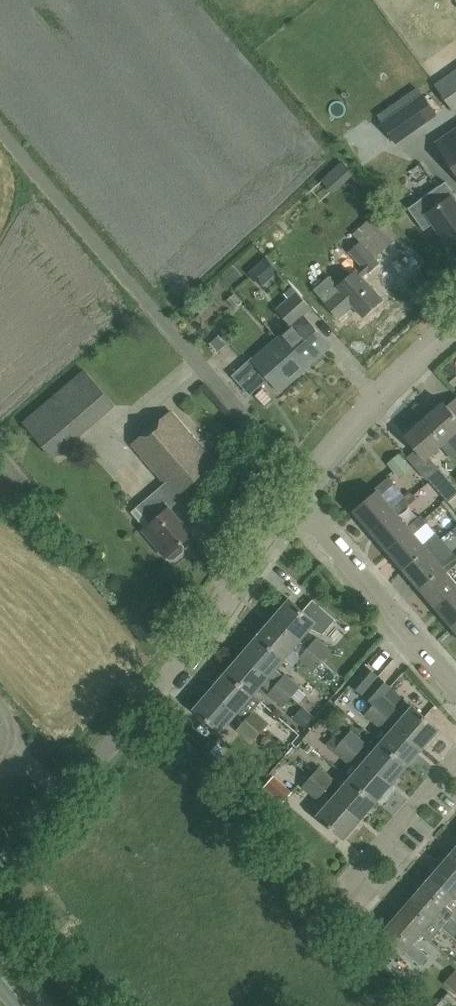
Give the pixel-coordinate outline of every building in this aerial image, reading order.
[(455,113),(455,72),(436,87),(455,114),(455,113)] [(423,96),(382,124),(396,144),(437,115),(423,96)] [(435,143),(455,176),(455,129),(435,143)] [(434,223),(449,244),(455,239),(455,203),(455,201),(455,200),(455,196),(446,181),(408,208),(424,230),(434,223)] [(366,222),(388,246),(402,233),(380,209),(366,222)] [(368,273),(379,263),(361,243),(350,252),(363,267),(358,271),(357,269),(338,286),(329,276),(314,290),(339,318),(353,305),(364,316),(382,300),(361,277),(367,272),(368,273)] [(261,275),(278,268),(273,255),(255,262),(261,275)] [(293,359),(303,370),(304,369),(302,367),(306,363),(309,365),(311,364),(312,365),(315,365),(324,357),(325,354),(323,352),(330,346),(303,315),(312,308),(293,287),(284,294),(289,299),(278,309),(291,324),(290,325),(291,326),(277,339),(294,358),(293,359)] [(314,309),(325,328),(332,324),(321,305),(314,309)] [(218,335),(209,342),(217,351),(226,344),(218,335)] [(294,358),(277,339),(254,360),(252,358),(233,375),(250,395),(269,378),(280,391),(303,370),(293,359),(294,358)] [(85,371),(24,423),(53,457),(114,405),(85,371)] [(448,439),(455,448),(455,413),(455,414),(444,402),(425,418),(445,442),(448,439)] [(166,483),(177,496),(215,463),(171,411),(133,444),(166,483)] [(455,454),(455,448),(448,439),(445,442),(425,418),(405,436),(426,459),(441,445),(452,458),(455,454)] [(399,453),(387,463),(399,478),(411,468),(399,453)] [(449,502),(455,496),(455,488),(439,469),(427,479),(448,503),(449,502)] [(354,510),(370,530),(394,510),(392,506),(381,494),(393,483),(387,476),(374,487),(377,490),(354,510)] [(177,496),(166,483),(143,501),(157,518),(143,529),(166,556),(167,556),(169,558),(174,559),(183,551),(184,545),(182,543),(192,534),(170,508),(180,499),(177,496)] [(404,496),(392,506),(394,510),(370,530),(387,549),(411,529),(408,525),(397,513),(410,503),(404,496)] [(387,549),(403,568),(426,548),(424,545),(414,533),(427,522),(420,514),(408,525),(411,529),(387,549)] [(437,534),(424,545),(426,548),(403,568),(419,587),(443,567),(440,564),(430,552),(442,541),(437,534)] [(446,571),(455,562),(455,556),(453,553),(440,564),(443,567),(419,587),(435,607),(455,589),(455,583),(446,571)] [(435,607),(452,626),(455,622),(455,589),(435,607)] [(313,599),(303,611),(290,600),(274,618),(299,640),(310,628),(323,634),(336,619),(313,599)] [(299,640),(274,618),(258,636),(284,658),(299,640)] [(284,658),(258,636),(243,654),(268,676),(284,658)] [(331,651),(317,639),(308,648),(323,661),(331,651)] [(195,646),(186,658),(195,665),(205,653),(195,646)] [(300,658),(315,671),(323,661),(308,648),(300,658)] [(227,672),(252,694),(268,676),(243,654),(227,672)] [(362,695),(378,676),(367,666),(350,684),(362,695)] [(211,690),(237,712),(252,694),(227,672),(211,690)] [(286,674),(277,684),(292,697),(300,688),(286,674)] [(397,725),(423,747),(439,728),(414,706),(405,716),(396,708),(397,708),(383,696),(391,687),(379,677),(363,696),(374,705),(397,725)] [(283,707),(292,697),(277,684),(269,694),(283,707)] [(237,712),(211,690),(195,709),(221,731),(237,712)] [(374,705),(366,715),(380,728),(381,727),(390,734),(382,743),(407,765),(423,747),(397,725),(374,705)] [(260,733),(268,724),(254,711),(246,721),(260,733)] [(246,721),(237,730),(252,743),(260,733),(246,721)] [(366,744),(351,731),(343,741),(358,754),(366,744)] [(343,741),(334,751),(349,764),(358,754),(343,741)] [(407,765),(382,743),(366,761),(391,783),(407,765)] [(366,761),(350,779),(376,801),(391,783),(366,761)] [(326,791),(335,781),(320,768),(311,778),(326,791)] [(283,802),(284,801),(291,793),(273,777),(265,787),(283,802)] [(311,778),(303,787),(318,800),(326,791),(311,778)] [(350,779),(335,797),(360,819),(376,801),(350,779)] [(455,807),(455,801),(451,794),(440,801),(447,813),(455,807)] [(360,819),(335,797),(318,816),(344,838),(360,819)] [(454,895),(455,892),(455,864),(448,857),(432,876),(454,895)] [(446,922),(450,916),(451,917),(454,913),(445,905),(454,895),(432,876),(416,895),(446,922)] [(399,914),(421,933),(429,923),(439,931),(442,927),(455,939),(455,937),(455,921),(451,917),(450,916),(446,922),(416,895),(399,914)] [(412,943),(421,933),(399,914),(383,933),(404,952),(420,965),(427,957),(412,943)]
